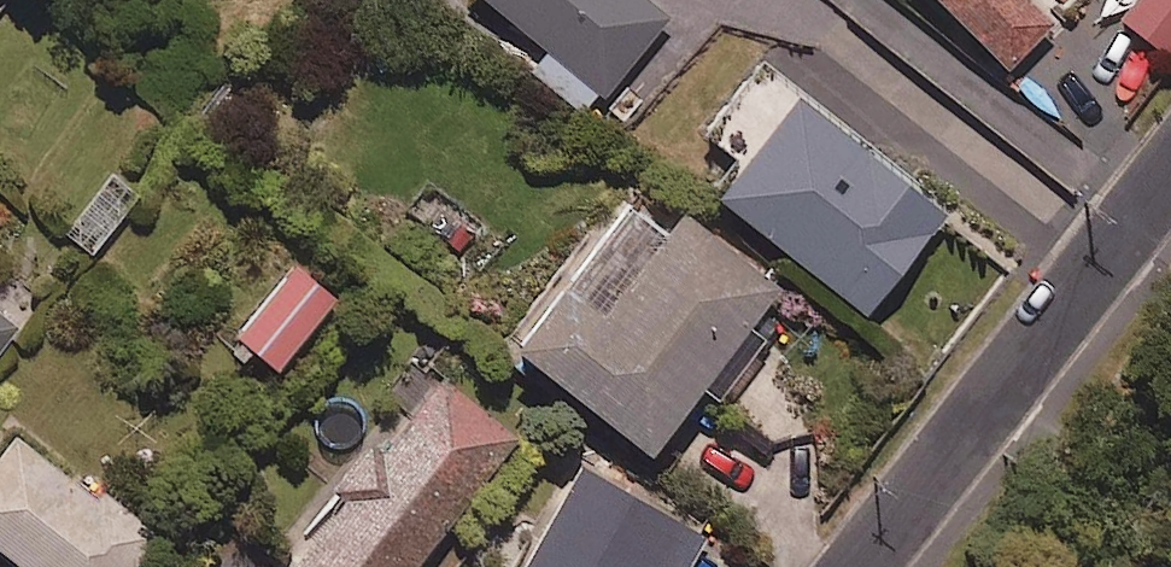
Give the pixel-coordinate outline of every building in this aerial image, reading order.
[(604,94),(665,18),(642,0),(486,0),(604,94)] [(998,70),(1049,20),(1029,0),(929,0),(998,70)] [(1118,22),(1170,63),(1170,0),(1135,0),(1118,22)] [(943,213),(789,96),(715,194),(869,311),(943,213)] [(772,289),(672,213),(594,316),(556,288),(507,352),(645,456),(772,289)] [(333,302),(293,269),(233,340),(273,374),(333,302)] [(438,373),(373,451),(366,445),(326,494),(336,501),(281,566),(406,566),(515,436),(438,373)] [(6,433),(0,441),(0,555),(16,566),(130,566),(156,533),(101,491),(94,501),(6,433)] [(569,460),(511,566),(688,566),(706,533),(569,460)]
